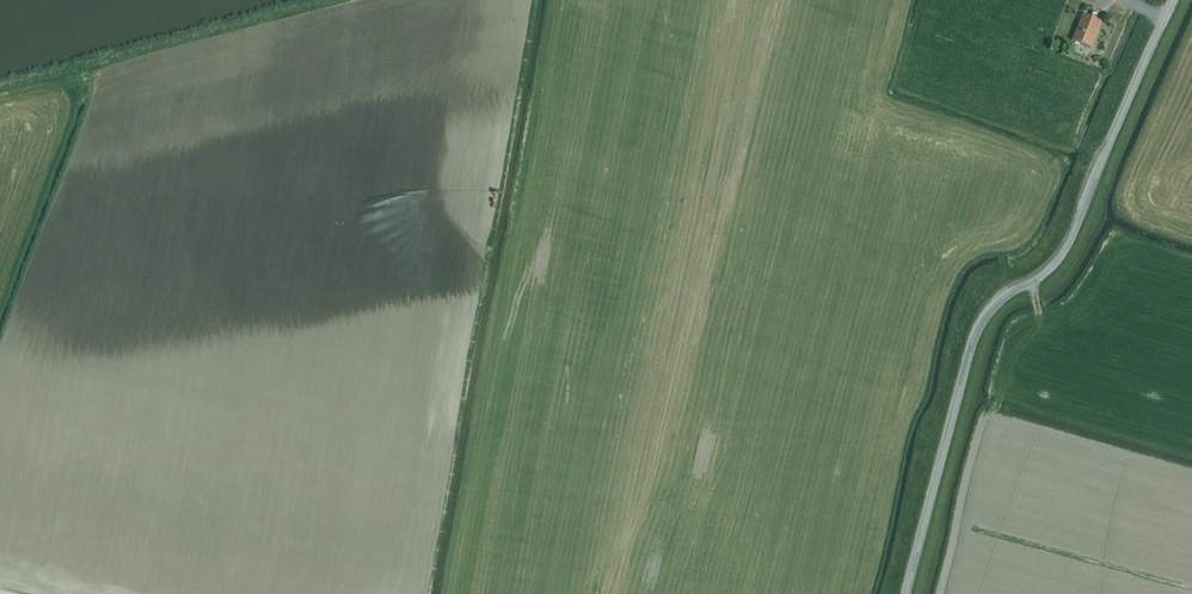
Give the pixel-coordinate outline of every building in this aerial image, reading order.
[(1090,48),(1101,22),(1083,15),(1072,41),(1090,48)]
